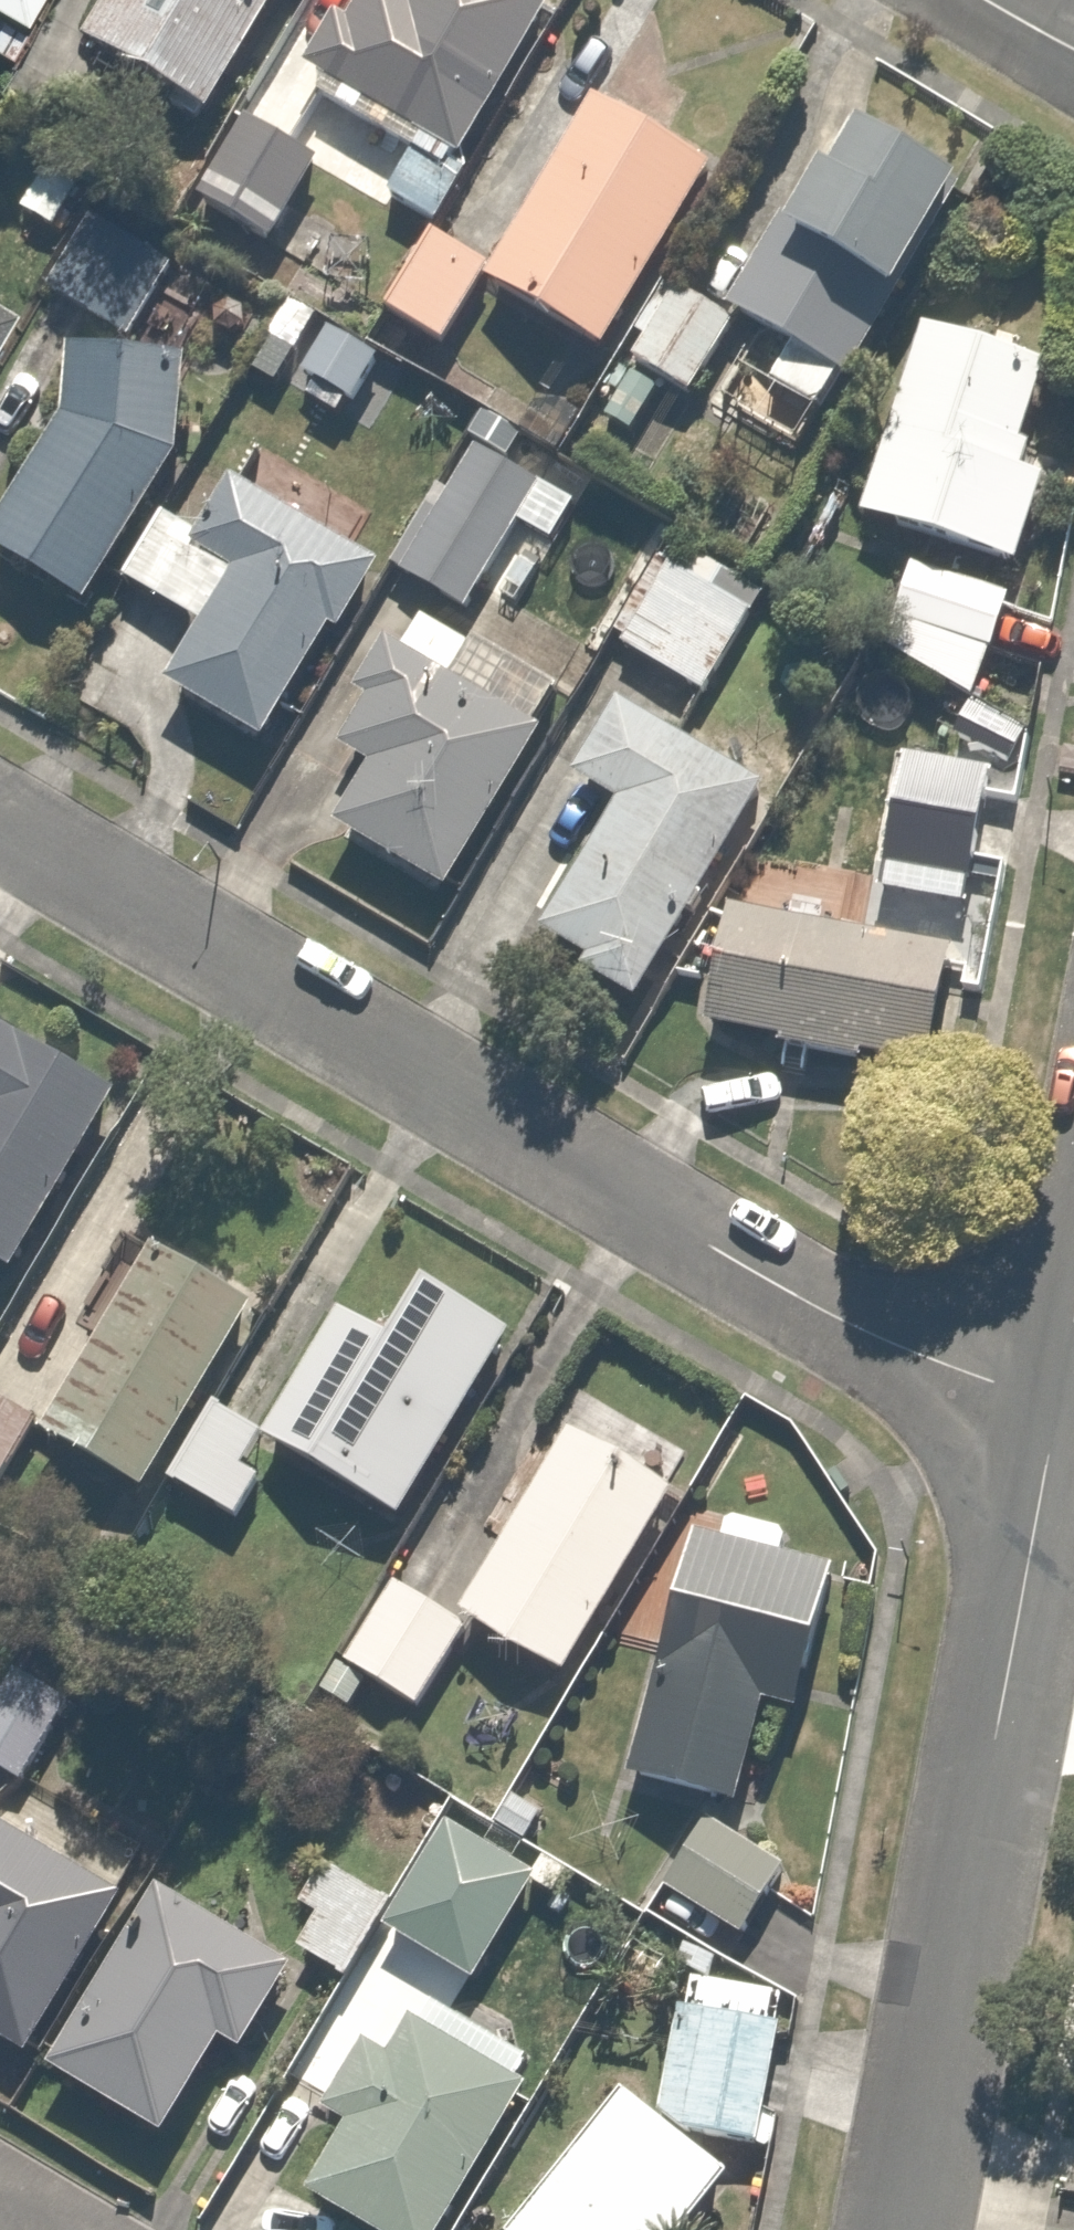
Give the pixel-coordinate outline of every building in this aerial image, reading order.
[(16,12),(23,0),(0,0),(0,4),(16,12)] [(80,42),(192,110),(258,0),(105,0),(80,42)] [(290,94),(397,152),(373,197),(411,217),(529,0),(341,0),(290,94)] [(579,107),(479,283),(599,351),(699,175),(579,107)] [(718,315),(773,346),(756,376),(825,415),(842,385),(954,188),(830,118),(718,315)] [(76,209),(32,284),(128,341),(172,266),(76,209)] [(429,231),(381,307),(436,343),(485,267),(429,231)] [(650,286),(623,328),(636,336),(624,354),(679,390),(718,330),(650,286)] [(9,310),(0,304),(0,323),(9,310)] [(1005,465),(1035,365),(912,327),(854,514),(1015,563),(1041,477),(1005,465)] [(319,333),(296,374),(346,402),(369,362),(319,333)] [(48,421),(0,500),(0,564),(66,604),(164,442),(166,366),(65,345),(48,421)] [(471,447),(397,573),(461,610),(535,485),(471,447)] [(113,582),(189,624),(154,688),(254,743),(321,624),(337,633),(375,565),(359,556),(259,498),(220,479),(192,531),(154,510),(113,582)] [(705,583),(714,570),(666,540),(607,632),(711,699),(762,620),(705,583)] [(1001,593),(901,562),(876,644),(970,705),(1001,593)] [(335,754),(361,766),(332,828),(449,884),(527,721),(410,665),(367,644),(340,699),(357,707),(335,754)] [(613,694),(558,775),(604,806),(523,926),(621,993),(757,792),(613,694)] [(984,772),(892,757),(866,923),(957,937),(984,772)] [(944,956),(715,908),(692,1020),(920,1068),(944,956)] [(105,1096),(11,1035),(0,1028),(0,1257),(105,1096)] [(144,1244),(36,1436),(130,1489),(238,1298),(144,1244)] [(380,1333),(335,1305),(253,1438),(389,1522),(505,1333),(415,1277),(380,1333)] [(233,1464),(256,1425),(208,1398),(159,1483),(222,1519),(248,1473),(233,1464)] [(27,1426),(0,1412),(0,1477),(27,1426)] [(560,1428),(450,1616),(555,1678),(666,1490),(560,1428)] [(823,1581),(766,1565),(775,1534),(733,1522),(724,1553),(685,1542),(619,1774),(729,1805),(762,1686),(791,1694),(823,1581)] [(384,1590),(338,1659),(414,1709),(460,1640),(384,1590)] [(0,1694),(0,1776),(15,1785),(64,1708),(12,1675),(0,1694)] [(16,2055),(114,1892),(3,1825),(0,1823),(0,2045),(16,2055)] [(701,1824),(660,1890),(725,1930),(766,1864),(701,1824)] [(441,1827),(375,1926),(458,1982),(525,1883),(441,1827)] [(316,1858),(291,1901),(312,1913),(289,1952),(336,1979),(384,1898),(316,1858)] [(276,1967),(250,1951),(152,1890),(41,2069),(149,2136),(209,2039),(226,2049),(276,1967)] [(771,2022),(671,2007),(653,2125),(753,2140),(771,2022)] [(337,2129),(300,2198),(361,2229),(417,2229),(499,2078),(394,2022),(378,2053),(349,2037),(308,2113),(337,2129)] [(504,2229),(683,2229),(719,2178),(599,2094),(504,2229)]
